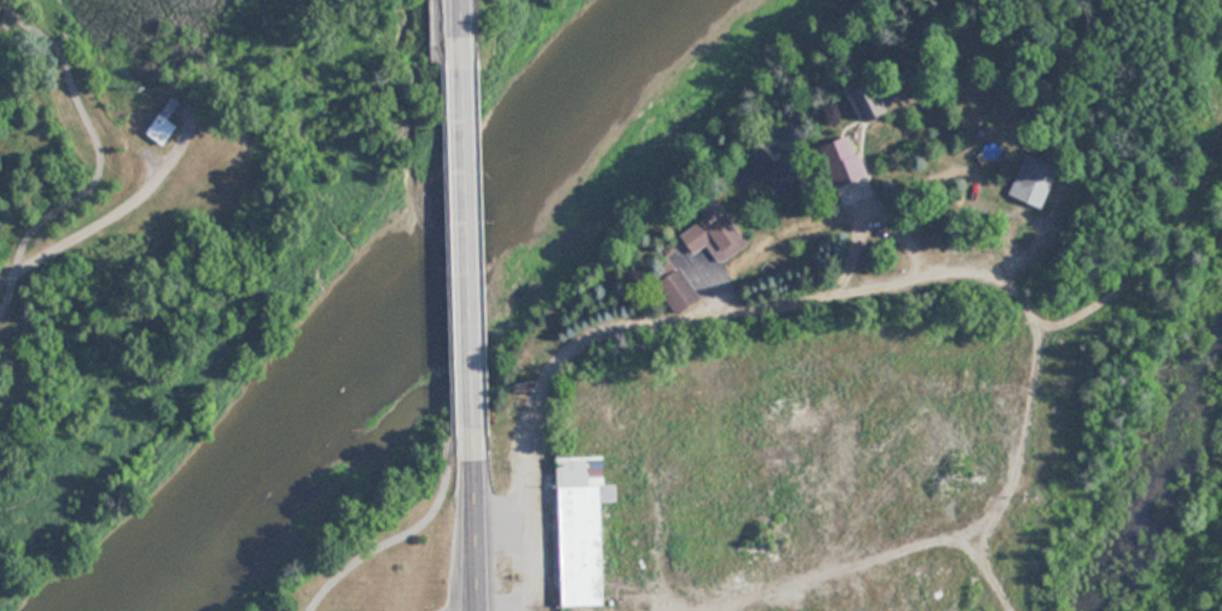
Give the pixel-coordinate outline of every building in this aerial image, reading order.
[(147,133),(165,146),(180,125),(161,112),(147,133)] [(871,173),(851,135),(822,151),(842,188),(871,173)] [(1013,195),(1046,205),(1053,184),(1020,173),(1013,195)] [(696,253),(707,244),(722,263),(750,242),(721,205),(682,235),(696,253)] [(680,315),(702,299),(675,261),(653,277),(680,315)] [(561,435),(564,606),(617,605),(616,547),(607,547),(606,504),(617,504),(617,525),(638,525),(637,502),(616,503),(616,476),(613,476),(612,454),(602,455),(602,434),(561,435)]
